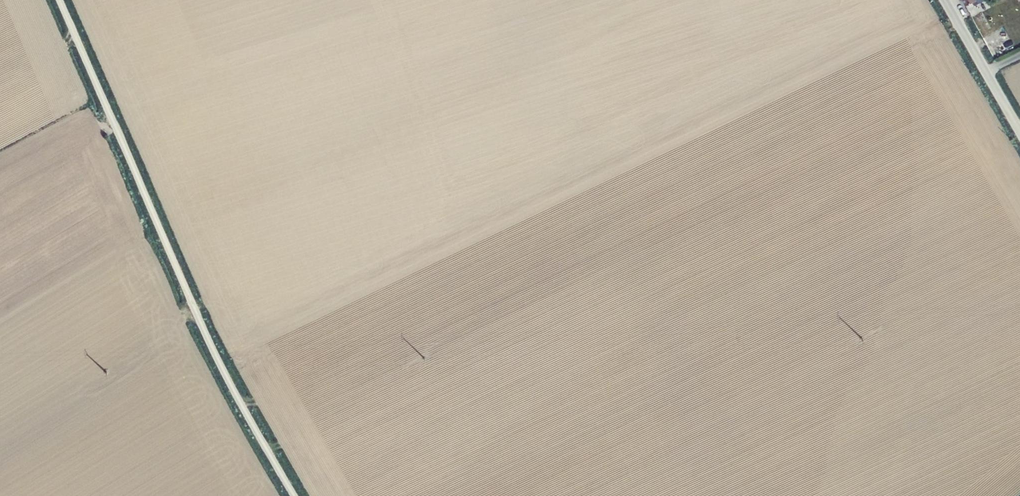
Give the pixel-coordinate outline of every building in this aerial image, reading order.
[(994,4),(995,5),(992,6),(998,17),(1019,7),(1019,0),(1002,0),(994,4)]
